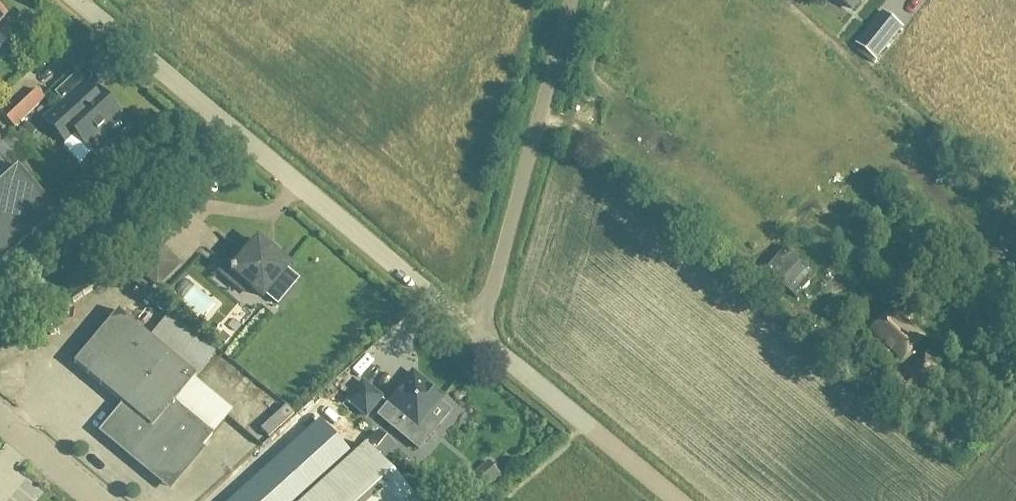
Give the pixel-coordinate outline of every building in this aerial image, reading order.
[(853,10),(861,0),(840,0),(853,10)] [(877,60),(902,28),(884,13),(858,44),(877,60)] [(96,92),(91,97),(82,86),(44,120),(64,142),(77,131),(88,144),(118,117),(96,92)] [(0,145),(0,167),(8,176),(30,157),(11,135),(0,145)] [(0,184),(0,266),(58,215),(17,169),(0,184)] [(1015,254),(1015,233),(1005,245),(1015,254)] [(288,267),(258,241),(235,269),(230,269),(230,275),(235,275),(263,298),(265,295),(278,305),(298,280),(286,270),(288,267)] [(786,249),(765,272),(796,299),(816,276),(786,249)] [(163,258),(147,274),(156,284),(172,268),(163,258)] [(902,359),(923,338),(894,310),(873,331),(902,359)] [(195,377),(169,355),(117,312),(74,364),(125,407),(104,433),(169,488),(213,435),(174,403),(195,377)] [(906,406),(940,369),(929,359),(905,384),(890,370),(879,381),(906,406)] [(388,405),(378,417),(419,450),(439,426),(428,417),(443,399),(419,379),(413,373),(406,381),(387,404),(388,405)] [(348,401),(366,416),(380,399),(363,384),(348,401)] [(252,404),(271,414),(278,400),(260,390),(252,404)] [(232,500),(415,500),(365,446),(353,458),(320,422),(232,500)]
